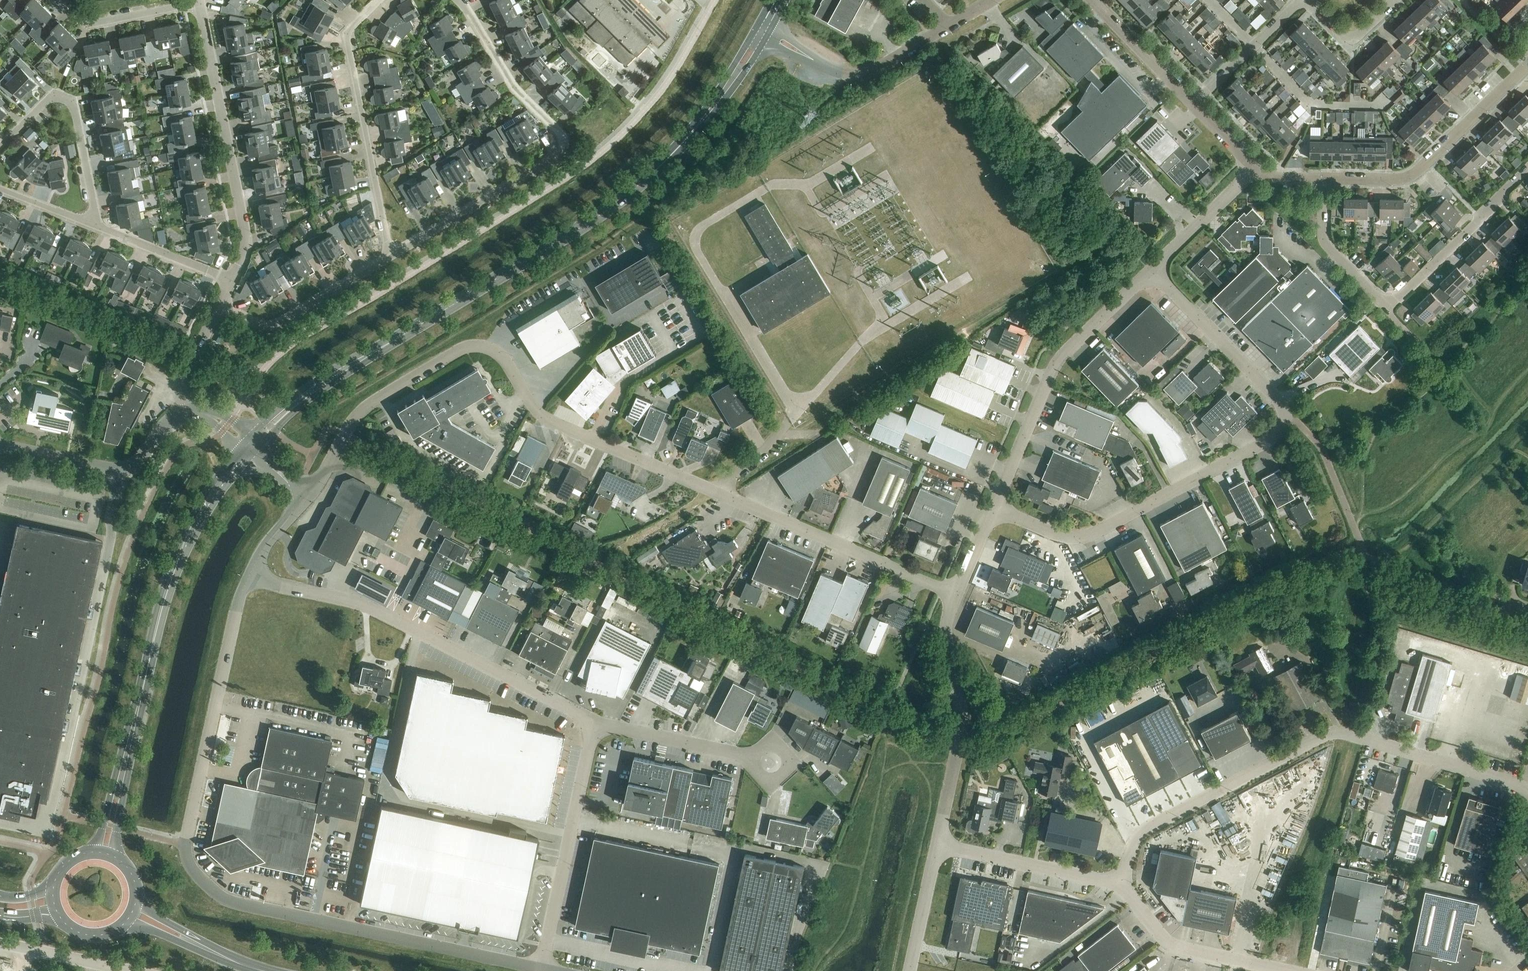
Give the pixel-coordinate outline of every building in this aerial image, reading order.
[(21,2),(23,0),(10,0),(3,9),(9,14),(21,2)] [(27,21),(43,6),(36,0),(33,0),(25,5),(21,2),(9,14),(15,20),(21,16),(27,21)] [(244,0),(228,0),(232,4),(228,7),(221,6),(220,12),(240,16),(241,13),(236,8),(245,0),(244,0)] [(305,13),(328,26),(334,16),(326,12),(330,5),(323,0),(313,0),(311,3),(305,13)] [(390,16),(408,33),(414,27),(410,20),(419,15),(411,0),(400,0),(400,2),(401,3),(397,6),(399,9),(394,13),(390,16)] [(494,14),(512,5),(510,0),(494,0),(494,1),(489,3),(494,14)] [(635,0),(578,0),(568,9),(588,29),(586,31),(602,47),(604,45),(625,66),(646,45),(651,40),(657,47),(670,35),(660,24),(635,0)] [(846,32),(864,0),(824,0),(816,15),(846,32)] [(1131,11),(1143,0),(1128,0),(1124,4),(1131,11)] [(1139,19),(1152,6),(1148,2),(1150,0),(1143,0),(1131,11),(1139,19)] [(1227,9),(1233,3),(1231,0),(1230,0),(1224,6),(1227,9)] [(1259,2),(1265,9),(1261,13),(1266,19),(1284,2),(1283,0),(1261,0),(1259,2)] [(1418,3),(1415,5),(1434,25),(1438,22),(1434,18),(1438,14),(1425,0),(1420,5),(1418,3)] [(1425,0),(1438,14),(1443,9),(1445,11),(1447,12),(1450,10),(1454,6),(1449,0),(1442,0),(1441,1),(1440,0),(1425,0)] [(1499,3),(1494,8),(1506,20),(1514,13),(1502,0),(1496,0),(1499,3)] [(1514,13),(1522,5),(1517,0),(1502,0),(1514,13)] [(1152,6),(1139,19),(1147,27),(1164,10),(1156,2),(1152,6)] [(505,22),(508,27),(522,20),(519,14),(517,15),(512,5),(494,14),(499,25),(505,22)] [(1415,11),(1410,15),(1423,29),(1427,25),(1431,29),(1434,25),(1415,5),(1412,8),(1415,11)] [(29,34),(35,40),(47,27),(44,24),(50,14),(43,6),(27,21),(33,27),(29,34)] [(1046,11),(1036,17),(1051,33),(1041,43),(1047,49),(1078,81),(1085,74),(1092,81),(1078,104),(1083,110),(1061,131),(1090,160),(1091,158),(1096,154),(1141,110),(1139,108),(1139,100),(1141,97),(1119,75),(1107,87),(1090,70),(1104,56),(1073,23),(1064,33),(1058,27),(1068,18),(1061,11),(1060,12),(1055,6),(1047,11),(1046,11)] [(556,13),(561,18),(566,14),(566,13),(565,12),(561,8),(556,13)] [(1200,15),(1206,20),(1209,17),(1213,20),(1216,17),(1207,8),(1200,15)] [(270,20),(272,15),(263,11),(260,16),(270,20)] [(1166,32),(1178,20),(1183,16),(1180,13),(1175,17),(1171,12),(1158,24),(1166,32)] [(328,26),(305,13),(301,19),(295,15),(290,24),(312,37),(315,31),(323,35),(328,26)] [(1236,19),(1239,21),(1245,15),(1243,13),(1236,19)] [(427,39),(433,49),(455,36),(451,30),(453,29),(450,24),(452,24),(453,21),(453,18),(451,16),(449,15),(446,15),(429,25),(435,35),(427,39)] [(1399,20),(1402,23),(1415,36),(1418,40),(1422,37),(1418,33),(1423,29),(1410,15),(1405,20),(1402,18),(1399,20)] [(223,27),(225,38),(245,34),(243,24),(248,23),(247,19),(230,16),(229,22),(235,23),(235,25),(223,27)] [(408,33),(390,16),(389,17),(387,19),(386,21),(384,24),(381,22),(378,26),(377,26),(374,26),(372,27),(371,30),(371,32),(372,34),(390,45),(395,35),(402,39),(408,33)] [(505,36),(510,46),(528,37),(523,27),(525,26),(522,20),(508,27),(510,33),(505,36)] [(1166,32),(1173,40),(1189,24),(1186,21),(1183,25),(1178,20),(1166,32)] [(1026,22),(1019,29),(1025,35),(1032,28),(1026,22)] [(1291,35),(1298,42),(1311,30),(1303,22),(1298,27),(1294,23),(1283,34),(1287,38),(1291,35)] [(1404,41),(1400,45),(1410,55),(1409,54),(1413,50),(1407,44),(1415,36),(1402,23),(1394,30),(1404,41)] [(47,41),(53,47),(68,32),(60,24),(51,31),(47,27),(35,40),(41,46),(47,41)] [(179,24),(166,27),(170,47),(178,46),(181,55),(190,54),(186,32),(181,33),(179,24)] [(1173,40),(1181,48),(1193,36),(1189,31),(1193,28),(1189,24),(1173,40)] [(150,39),(151,44),(154,58),(163,57),(163,49),(170,47),(166,27),(153,29),(155,38),(150,39)] [(1311,30),(1298,42),(1299,43),(1303,47),(1299,51),(1302,54),(1319,38),(1311,30)] [(1463,38),(1468,33),(1464,30),(1459,34),(1463,38)] [(68,32),(53,47),(59,52),(53,61),(61,68),(75,55),(69,49),(76,40),(68,32)] [(237,53),(255,50),(252,33),(245,34),(225,38),(228,49),(236,47),(237,53)] [(144,34),(131,36),(135,57),(143,56),(146,63),(155,61),(154,58),(151,44),(146,45),(144,34)] [(1283,34),(1279,37),(1284,42),(1288,39),(1287,38),(1283,34)] [(120,47),(115,48),(120,70),(128,68),(128,65),(137,63),(135,57),(131,36),(118,39),(120,47)] [(455,36),(433,49),(438,58),(446,54),(452,63),(469,53),(470,51),(470,48),(469,46),(467,44),(464,44),(463,45),(460,41),(458,42),(455,36)] [(1181,48),(1188,56),(1201,43),(1206,39),(1202,36),(1198,40),(1193,36),(1181,48)] [(1483,44),(1475,51),(1488,65),(1496,57),(1488,49),(1492,45),(1483,36),(1479,40),(1483,44)] [(521,54),(524,60),(540,49),(537,45),(533,47),(528,37),(510,46),(515,57),(521,54)] [(1309,54),(1313,58),(1326,46),(1319,38),(1302,54),(1305,57),(1309,54)] [(109,41),(96,43),(100,64),(108,63),(112,74),(120,72),(120,70),(115,48),(111,49),(109,41)] [(1388,41),(1380,49),(1393,62),(1400,54),(1406,60),(1410,55),(1400,45),(1396,49),(1388,41)] [(93,66),(100,64),(96,43),(85,45),(85,55),(80,55),(81,59),(77,60),(73,68),(75,72),(81,71),(82,78),(93,76),(93,66)] [(1007,61),(993,74),(1015,97),(1015,96),(1019,99),(1023,95),(1020,91),(1044,68),(1023,46),(1012,56),(1006,50),(1004,52),(1001,51),(997,43),(993,45),(990,44),(989,48),(978,54),(984,65),(994,58),(995,59),(1000,56),(1003,57),(1007,61)] [(1041,43),(1037,47),(1043,53),(1047,49),(1041,43)] [(1188,56),(1196,63),(1208,51),(1201,43),(1188,56)] [(1435,51),(1440,46),(1436,43),(1431,47),(1435,51)] [(303,65),(307,64),(329,60),(326,49),(318,50),(317,44),(300,48),(303,65)] [(21,54),(26,49),(22,45),(18,50),(21,54)] [(1314,66),(1317,69),(1334,54),(1326,46),(1313,58),(1318,62),(1314,66)] [(523,69),(530,78),(546,65),(539,56),(543,54),(540,49),(524,60),(528,65),(523,69)] [(1369,54),(1389,73),(1392,77),(1395,73),(1388,66),(1393,62),(1380,49),(1375,53),(1372,51),(1369,54)] [(1464,49),(1460,52),(1482,75),(1485,72),(1483,70),(1488,65),(1475,51),(1470,56),(1464,49)] [(1280,56),(1282,55),(1278,50),(1272,56),(1276,60),(1277,60),(1280,56)] [(1208,51),(1196,63),(1203,71),(1209,66),(1213,71),(1224,60),(1220,56),(1216,59),(1208,51)] [(234,62),(230,63),(232,74),(252,70),(257,69),(259,69),(256,52),(233,57),(234,62)] [(1463,62),(1459,66),(1472,80),(1477,75),(1480,78),(1482,75),(1460,52),(1457,55),(1463,62)] [(1317,69),(1325,77),(1341,61),(1334,54),(1317,69)] [(1369,59),(1364,64),(1377,77),(1381,73),(1385,77),(1389,73),(1369,54),(1367,56),(1369,59)] [(35,73),(20,58),(15,63),(17,64),(9,72),(13,76),(29,91),(36,83),(30,77),(35,73)] [(373,76),(374,82),(399,78),(397,67),(388,69),(386,58),(366,61),(364,63),(363,66),(364,68),(366,70),(368,71),(370,71),(371,76),(373,76)] [(307,64),(309,75),(301,76),(303,82),(324,78),(322,72),(331,71),(329,60),(307,64)] [(455,86),(461,95),(482,82),(479,76),(481,75),(478,71),(479,70),(481,68),(481,65),(479,63),(477,61),(474,61),(457,72),(462,82),(455,86)] [(1341,61),(1325,77),(1328,80),(1330,78),(1335,83),(1334,83),(1339,87),(1348,79),(1343,75),(1349,69),(1341,61)] [(1377,77),(1364,64),(1356,71),(1369,85),(1377,77)] [(543,83),(547,88),(561,75),(557,71),(553,73),(546,65),(530,78),(538,87),(543,83)] [(1448,70),(1451,74),(1465,87),(1464,88),(1467,90),(1470,87),(1467,85),(1472,80),(1459,66),(1455,71),(1451,67),(1448,70)] [(583,67),(579,71),(584,75),(588,71),(583,67)] [(263,79),(259,80),(257,69),(252,70),(232,74),(235,85),(243,83),(244,89),(264,85),(263,79)] [(1263,73),(1265,75),(1261,79),(1267,85),(1275,77),(1267,69),(1263,73)] [(1416,85),(1425,76),(1420,71),(1411,80),(1416,85)] [(13,76),(9,72),(0,81),(0,87),(10,97),(15,93),(21,99),(29,91),(13,76)] [(1435,82),(1438,85),(1444,91),(1449,87),(1457,95),(1464,88),(1465,87),(1451,74),(1444,82),(1440,78),(1435,82)] [(131,80),(132,84),(141,82),(139,75),(133,77),(133,79),(131,80)] [(166,88),(168,96),(188,92),(186,79),(177,80),(176,75),(155,80),(157,88),(166,88)] [(547,97),(555,105),(569,91),(561,84),(565,79),(561,75),(547,88),(551,92),(547,97)] [(430,76),(424,79),(427,84),(433,81),(430,76)] [(1227,96),(1235,104),(1248,92),(1240,84),(1244,80),(1239,76),(1223,91),(1227,96)] [(399,78),(374,82),(376,89),(373,90),(374,95),(373,95),(371,97),(370,99),(371,102),(372,104),(375,105),(395,101),(393,90),(401,88),(399,78)] [(1301,85),(1307,91),(1310,95),(1314,91),(1310,87),(1310,88),(1309,86),(1312,83),(1307,79),(1301,85)] [(433,81),(427,84),(430,89),(436,86),(433,81)] [(338,97),(336,86),(327,88),(326,82),(309,85),(310,92),(312,102),(316,101),(338,97)] [(482,82),(461,95),(466,105),(474,100),(479,110),(497,99),(498,97),(498,94),(497,92),(494,91),(492,91),(491,92),(488,87),(486,88),(482,82)] [(94,91),(93,83),(83,85),(85,93),(94,91)] [(1315,90),(1324,99),(1329,95),(1320,85),(1318,87),(1315,90)] [(1438,85),(1426,96),(1430,100),(1443,114),(1451,106),(1443,98),(1447,94),(1444,91),(1438,85)] [(1383,92),(1389,98),(1397,90),(1393,86),(1390,89),(1388,87),(1383,92)] [(237,99),(240,110),(264,105),(262,94),(266,93),(264,87),(240,92),(241,98),(237,99)] [(618,92),(623,97),(624,96),(628,92),(623,87),(618,92)] [(91,101),(93,112),(122,106),(121,98),(119,89),(98,93),(99,99),(91,101)] [(1392,99),(1396,103),(1405,94),(1401,90),(1392,99)] [(569,91),(555,105),(564,113),(568,109),(573,113),(585,101),(580,96),(577,99),(569,91)] [(188,92),(168,96),(170,106),(163,107),(164,115),(183,111),(182,106),(191,104),(188,92)] [(1242,112),(1259,96),(1256,93),(1252,96),(1248,92),(1235,104),(1232,107),(1239,115),(1242,112)] [(1426,104),(1422,108),(1435,121),(1440,117),(1442,119),(1445,116),(1443,114),(1430,100),(1426,96),(1423,93),(1420,97),(1426,104)] [(1517,103),(1527,114),(1527,97),(1526,95),(1517,103)] [(1259,96),(1242,112),(1250,119),(1263,107),(1266,105),(1267,104),(1262,99),(1259,96)] [(338,97),(316,101),(318,112),(314,113),(316,119),(333,116),(331,110),(340,108),(338,97)] [(1147,103),(1141,97),(1139,100),(1139,108),(1141,110),(1147,103)] [(1508,119),(1516,128),(1520,124),(1522,125),(1527,119),(1527,114),(1517,103),(1508,111),(1512,115),(1508,119)] [(264,105),(240,110),(242,121),(250,119),(251,125),(273,120),(271,110),(265,111),(264,105)] [(1263,107),(1250,119),(1258,127),(1261,124),(1270,115),(1266,111),(1269,108),(1266,105),(1263,107)] [(105,127),(107,127),(124,123),(123,117),(123,109),(122,106),(93,112),(95,123),(104,121),(105,127)] [(1408,109),(1410,112),(1430,131),(1433,129),(1430,126),(1435,121),(1422,108),(1418,112),(1414,108),(1412,106),(1408,109)] [(526,110),(512,118),(526,142),(532,139),(534,141),(539,138),(536,133),(535,133),(531,127),(538,123),(526,110)] [(1310,115),(1311,115),(1307,110),(1297,120),(1301,125),(1304,122),(1309,124),(1312,117),(1310,115)] [(383,129),(385,136),(410,131),(408,120),(399,122),(397,111),(377,115),(375,116),(374,119),(375,122),(376,124),(379,124),(380,124),(381,129),(383,129)] [(1266,129),(1269,131),(1281,119),(1273,111),(1270,115),(1261,124),(1258,127),(1262,132),(1266,129)] [(437,112),(429,116),(434,126),(444,124),(437,112)] [(1330,117),(1335,117),(1335,112),(1330,112),(1330,113),(1327,113),(1327,128),(1330,122),(1330,117)] [(1411,119),(1407,123),(1420,136),(1425,132),(1427,134),(1430,131),(1410,112),(1407,115),(1411,119)] [(172,126),(173,133),(194,129),(191,117),(183,118),(182,113),(162,117),(164,126),(172,126)] [(1281,119),(1269,131),(1276,139),(1289,127),(1293,124),(1285,116),(1281,119)] [(526,142),(512,118),(497,128),(505,142),(510,139),(514,146),(513,146),(516,151),(521,148),(520,146),(526,142)] [(1407,123),(1406,123),(1403,119),(1390,131),(1399,140),(1401,138),(1404,140),(1406,138),(1412,144),(1420,136),(1407,123)] [(1500,120),(1491,128),(1505,142),(1513,134),(1512,132),(1516,128),(1508,119),(1503,123),(1500,120)] [(317,130),(319,140),(345,135),(343,124),(335,126),(333,120),(310,124),(311,131),(317,130)] [(1157,120),(1136,141),(1167,172),(1186,153),(1180,146),(1181,145),(1157,120)] [(100,134),(102,145),(128,140),(126,129),(125,129),(124,123),(107,127),(108,132),(100,134)] [(271,123),(252,127),(253,133),(244,134),(247,145),(266,141),(272,140),(271,134),(273,134),(271,123)] [(441,134),(444,132),(441,126),(438,127),(437,126),(431,129),(435,138),(441,135),(441,134)] [(1289,127),(1276,139),(1284,147),(1296,135),(1289,127)] [(31,137),(35,132),(31,128),(26,133),(31,137)] [(1486,140),(1482,144),(1490,153),(1494,149),(1496,150),(1505,142),(1491,128),(1483,136),(1486,140)] [(167,153),(189,149),(188,144),(196,142),(194,129),(173,133),(175,141),(167,144),(169,152),(167,153)] [(488,141),(483,144),(493,162),(500,158),(501,160),(506,157),(503,152),(502,153),(498,146),(503,143),(495,129),(486,134),(488,141)] [(410,131),(385,136),(386,142),(384,143),(385,148),(384,148),(382,150),(381,152),(381,155),(383,157),(386,158),(405,154),(403,143),(412,141),(410,131)] [(308,141),(306,133),(298,135),(300,143),(308,141)] [(345,135),(319,140),(321,151),(320,151),(321,157),(340,154),(339,148),(347,146),(345,135)] [(1310,159),(1321,159),(1321,141),(1321,135),(1311,135),(1310,159)] [(1332,159),(1332,141),(1332,136),(1328,136),(1328,141),(1321,141),(1321,159),(1332,159)] [(1343,159),(1354,159),(1354,137),(1343,137),(1343,141),(1343,159)] [(1354,159),(1364,159),(1365,137),(1354,137),(1354,159)] [(1364,159),(1375,160),(1375,137),(1365,137),(1364,159)] [(1375,137),(1375,160),(1386,160),(1386,152),(1392,152),(1393,137),(1375,137)] [(1053,139),(1049,143),(1057,152),(1062,148),(1053,139)] [(128,140),(102,145),(104,156),(112,154),(114,160),(135,156),(133,150),(130,150),(128,140)] [(266,141),(247,145),(249,156),(257,154),(258,160),(278,156),(276,146),(268,148),(266,141)] [(1332,159),(1343,159),(1343,141),(1332,141),(1332,159)] [(493,162),(483,144),(477,148),(472,143),(464,147),(472,162),(478,159),(482,165),(481,166),(483,171),(489,168),(487,166),(493,162)] [(64,146),(66,156),(73,155),(71,144),(64,146)] [(1474,145),(1465,153),(1479,167),(1487,159),(1486,157),(1490,153),(1482,144),(1477,148),(1474,145)] [(465,166),(471,163),(462,148),(454,153),(447,158),(450,164),(461,181),(467,178),(468,180),(473,177),(470,172),(469,173),(465,166)] [(37,185),(44,161),(37,159),(38,158),(29,149),(23,155),(24,157),(10,171),(10,173),(10,176),(12,178),(15,178),(17,178),(18,177),(22,180),(25,178),(26,179),(27,179),(27,180),(28,180),(29,181),(30,181),(30,182),(31,182),(32,183),(33,183),(34,184),(35,184),(36,184),(37,185)] [(201,165),(198,152),(190,154),(189,149),(167,153),(169,162),(179,161),(180,169),(201,165)] [(1186,153),(1167,172),(1180,186),(1195,171),(1193,169),(1197,165),(1203,171),(1210,165),(1198,152),(1192,158),(1186,153)] [(1096,181),(1110,195),(1117,189),(1120,192),(1135,178),(1142,185),(1152,176),(1153,176),(1134,157),(1134,158),(1132,160),(1125,153),(1096,181)] [(1479,167),(1465,153),(1457,161),(1460,165),(1455,170),(1464,178),(1469,174),(1470,175),(1479,167)] [(329,166),(331,177),(353,173),(351,162),(342,164),(341,158),(320,162),(321,168),(329,166)] [(447,158),(439,162),(438,161),(430,165),(439,181),(445,178),(449,185),(448,186),(451,190),(456,187),(454,185),(461,181),(450,164),(447,158)] [(254,181),(274,177),(278,176),(275,159),(259,163),(260,168),(251,170),(254,181)] [(109,183),(131,179),(136,178),(134,167),(139,166),(138,160),(114,164),(116,170),(107,172),(109,183)] [(44,161),(37,185),(38,185),(40,185),(43,186),(45,186),(47,186),(49,186),(50,185),(51,189),(56,188),(57,189),(58,191),(61,192),(63,192),(66,190),(66,188),(62,168),(51,170),(50,163),(44,161)] [(301,170),(299,162),(293,163),(294,171),(301,170)] [(176,188),(196,184),(195,179),(203,178),(201,165),(180,169),(182,179),(178,180),(177,180),(177,181),(178,187),(176,188)] [(423,180),(417,183),(428,201),(434,197),(436,200),(441,196),(438,192),(437,192),(433,185),(438,182),(429,168),(421,173),(423,180)] [(297,183),(304,182),(303,171),(296,171),(297,183)] [(353,173),(331,177),(333,184),(325,186),(327,196),(350,191),(349,185),(355,184),(353,173)] [(274,177),(254,181),(256,192),(264,190),(265,196),(285,192),(284,186),(276,188),(274,177)] [(121,198),(123,198),(142,194),(140,194),(139,188),(133,189),(131,179),(109,183),(111,194),(120,192),(121,198)] [(1492,187),(1490,182),(1484,185),(1486,190),(1492,187)] [(428,201),(417,183),(411,187),(410,185),(404,183),(398,187),(407,201),(412,198),(416,205),(415,205),(418,210),(423,207),(422,205),(428,201)] [(186,197),(187,204),(208,200),(205,187),(197,189),(196,184),(176,188),(178,197),(186,197)] [(116,205),(118,216),(140,212),(138,201),(143,200),(142,194),(123,198),(124,204),(116,205)] [(259,206),(261,217),(281,213),(279,206),(284,206),(283,201),(287,200),(286,194),(266,198),(267,204),(259,206)] [(1344,218),(1356,218),(1356,199),(1344,199),(1344,204),(1337,204),(1337,209),(1337,216),(1344,216),(1344,218)] [(1368,216),(1374,216),(1374,204),(1368,204),(1368,199),(1356,199),(1356,218),(1368,219),(1368,216)] [(1380,219),(1392,219),(1392,199),(1380,199),(1380,204),(1374,204),(1374,216),(1380,216),(1380,219)] [(1392,199),(1392,219),(1404,219),(1404,217),(1410,217),(1411,205),(1404,205),(1404,200),(1392,199)] [(1434,216),(1440,221),(1454,208),(1445,199),(1436,208),(1432,203),(1423,212),(1430,218),(1431,218),(1434,216)] [(208,200),(187,204),(189,214),(187,215),(186,215),(186,216),(187,222),(203,219),(202,215),(210,213),(208,200)] [(1134,220),(1152,220),(1153,207),(1155,204),(1151,200),(1149,202),(1135,202),(1134,220)] [(359,219),(353,222),(364,240),(370,236),(371,238),(376,235),(373,230),(372,231),(368,224),(375,220),(371,203),(357,211),(359,219)] [(741,293),(764,331),(830,292),(807,253),(797,259),(792,252),(793,251),(765,204),(746,215),(774,263),(775,262),(779,270),(741,293)] [(1286,273),(1290,278),(1294,274),(1290,270),(1291,269),(1291,264),(1279,251),(1273,251),(1273,236),(1260,235),(1257,232),(1257,226),(1264,220),(1252,208),(1246,214),(1244,212),(1222,234),(1230,243),(1226,247),(1229,251),(1235,251),(1235,248),(1241,248),(1241,240),(1246,240),(1247,235),(1255,235),(1260,240),(1260,253),(1240,272),(1234,265),(1228,270),(1235,277),(1225,287),(1207,269),(1217,259),(1209,251),(1191,269),(1199,277),(1204,272),(1222,290),(1214,297),(1212,299),(1235,322),(1286,273)] [(1454,208),(1440,221),(1445,227),(1443,231),(1442,231),(1449,238),(1458,230),(1453,225),(1462,216),(1454,208)] [(10,214),(8,213),(7,212),(5,212),(2,212),(0,212),(0,234),(10,214)] [(140,212),(118,216),(120,227),(129,225),(130,232),(151,227),(149,218),(141,219),(140,212)] [(281,213),(261,217),(263,228),(275,225),(275,227),(270,230),(273,236),(288,227),(286,218),(282,219),(281,213)] [(0,234),(0,240),(4,242),(3,244),(12,249),(20,234),(14,231),(19,221),(17,220),(16,218),(14,217),(14,216),(12,215),(11,214),(10,214),(0,234)] [(1509,217),(1500,225),(1514,239),(1522,231),(1521,229),(1525,224),(1517,216),(1512,220),(1509,217)] [(364,240),(353,222),(350,217),(340,223),(339,222),(334,225),(343,240),(348,237),(352,243),(351,244),(354,249),(359,246),(357,243),(364,240)] [(194,231),(196,241),(217,237),(215,224),(206,226),(205,221),(186,225),(187,232),(194,231)] [(1414,221),(1409,227),(1413,231),(1418,225),(1414,221)] [(26,243),(36,248),(46,228),(44,227),(42,226),(39,226),(38,226),(36,226),(34,225),(29,235),(24,232),(15,249),(21,252),(26,243)] [(328,237),(322,240),(333,258),(339,254),(340,257),(345,254),(342,249),(341,249),(337,243),(343,240),(334,225),(326,230),(328,237)] [(1495,237),(1491,241),(1499,250),(1504,246),(1505,247),(1514,239),(1500,225),(1492,233),(1495,237)] [(46,228),(36,248),(42,251),(39,259),(48,263),(56,248),(51,245),(56,236),(54,235),(53,234),(52,232),(50,230),(48,229),(46,228)] [(164,230),(157,231),(160,245),(167,243),(164,230)] [(217,237),(196,241),(198,251),(195,252),(194,256),(212,264),(214,257),(208,254),(208,252),(220,250),(217,237)] [(313,238),(303,243),(312,258),(317,255),(321,262),(320,262),(323,267),(328,264),(326,262),(333,258),(322,240),(317,244),(313,238)] [(1395,247),(1401,242),(1397,238),(1392,244),(1395,247)] [(66,259),(72,262),(82,242),(80,241),(78,240),(77,240),(76,240),(75,240),(72,240),(70,239),(65,249),(60,246),(52,261),(61,266),(66,259)] [(1483,242),(1474,250),(1488,264),(1496,256),(1495,254),(1499,250),(1491,241),(1486,245),(1483,242)] [(82,242),(72,262),(78,265),(75,273),(85,277),(92,262),(87,260),(92,250),(90,249),(89,248),(89,247),(88,246),(87,245),(86,244),(84,243),(83,242),(82,242)] [(297,255),(291,259),(302,277),(308,273),(309,275),(314,272),(312,267),(311,268),(307,261),(312,258),(303,243),(295,248),(297,255)] [(274,249),(271,244),(266,246),(269,252),(274,249)] [(1376,267),(1384,275),(1398,262),(1393,256),(1394,253),(1395,252),(1389,245),(1380,253),(1385,258),(1376,267)] [(1434,256),(1440,251),(1435,245),(1429,251),(1434,256)] [(1469,262),(1465,266),(1473,275),(1478,271),(1479,272),(1488,264),(1474,250),(1466,258),(1469,262)] [(103,271),(109,274),(119,254),(118,254),(117,253),(115,253),(113,252),(111,252),(109,252),(107,251),(102,261),(97,258),(90,272),(100,276),(103,271)] [(1526,253),(1519,259),(1524,264),(1527,260),(1527,255),(1526,253)] [(119,254),(109,274),(115,277),(111,289),(120,293),(129,275),(124,272),(129,262),(127,261),(126,260),(125,259),(124,258),(123,256),(122,256),(121,255),(119,254)] [(596,285),(613,312),(663,282),(669,291),(682,284),(673,269),(661,276),(648,254),(596,285)] [(280,257),(272,262),(281,276),(286,273),(290,280),(289,281),(292,286),(297,283),(296,280),(302,277),(291,259),(286,262),(280,257)] [(1403,267),(1398,262),(1384,275),(1392,284),(1401,275),(1406,280),(1419,267),(1411,259),(1403,267)] [(266,274),(261,277),(271,295),(277,291),(279,293),(284,290),(281,285),(280,286),(276,279),(281,276),(272,262),(264,267),(266,274)] [(139,285),(145,288),(155,268),(154,267),(152,267),(151,267),(149,266),(147,266),(146,266),(144,265),(139,275),(133,272),(125,289),(134,294),(139,285)] [(936,275),(941,282),(947,277),(939,265),(929,272),(932,277),(936,275)] [(1294,274),(1290,278),(1292,280),(1288,284),(1286,281),(1283,284),(1285,286),(1242,328),(1284,371),(1342,315),(1345,318),(1351,313),(1348,309),(1349,308),(1307,265),(1296,276),(1294,274)] [(1457,267),(1448,275),(1462,289),(1471,281),(1469,279),(1473,275),(1465,266),(1460,270),(1457,267)] [(155,268),(145,288),(151,291),(148,299),(158,304),(165,289),(160,286),(165,276),(163,275),(161,273),(160,271),(159,270),(158,270),(157,269),(155,268)] [(52,282),(56,275),(48,272),(45,279),(52,282)] [(1443,287),(1439,291),(1447,300),(1452,296),(1453,297),(1462,289),(1448,275),(1440,283),(1443,287)] [(271,295),(261,277),(250,283),(246,281),(240,294),(245,297),(255,292),(259,298),(258,299),(261,304),(266,301),(265,299),(271,295)] [(171,298),(181,303),(191,283),(190,282),(189,282),(187,281),(186,281),(184,281),(181,281),(179,280),(174,290),(169,287),(161,302),(167,305),(171,298)] [(191,283),(181,303),(191,309),(189,314),(194,317),(201,304),(196,301),(201,291),(199,290),(198,288),(197,287),(196,286),(195,285),(193,284),(191,283)] [(1431,292),(1422,300),(1436,314),(1445,306),(1443,304),(1447,300),(1439,291),(1435,296),(1431,292)] [(519,331),(524,340),(540,366),(580,343),(571,328),(594,315),(590,309),(588,310),(579,295),(519,331)] [(1436,314),(1422,300),(1414,308),(1418,312),(1413,317),(1421,325),(1426,321),(1428,322),(1436,314)] [(124,310),(127,304),(119,301),(116,307),(124,310)] [(1115,337),(1143,366),(1179,331),(1151,302),(1115,337)] [(10,332),(13,317),(2,314),(3,311),(0,311),(0,330),(10,332)] [(149,320),(152,314),(146,311),(143,318),(149,320)] [(168,328),(171,322),(164,318),(161,324),(168,328)] [(188,329),(173,321),(169,328),(184,336),(188,329)] [(59,359),(79,367),(84,353),(87,354),(89,348),(82,345),(80,349),(69,345),(73,334),(47,324),(41,341),(58,347),(59,345),(64,347),(59,359)] [(1021,354),(1028,338),(1024,336),(1026,330),(1011,324),(1009,329),(1005,328),(1002,326),(995,342),(988,339),(985,347),(1002,354),(1005,347),(1021,354)] [(1386,380),(1387,380),(1388,381),(1390,381),(1390,380),(1391,380),(1391,379),(1392,379),(1392,378),(1392,377),(1392,376),(1392,375),(1391,375),(1403,363),(1394,355),(1394,354),(1395,353),(1395,352),(1395,351),(1395,350),(1394,350),(1394,349),(1393,348),(1392,348),(1391,348),(1390,349),(1389,349),(1384,354),(1379,348),(1380,347),(1359,325),(1329,354),(1351,376),(1367,360),(1372,366),(1369,368),(1375,373),(1377,371),(1386,380)] [(609,377),(626,366),(629,372),(633,369),(654,357),(645,341),(639,344),(633,333),(619,342),(596,356),(598,359),(605,371),(602,375),(595,369),(569,399),(588,415),(598,403),(599,404),(603,399),(602,399),(614,385),(609,381),(610,379),(609,377)] [(1163,351),(1169,357),(1186,341),(1180,334),(1163,351)] [(931,396),(984,418),(995,391),(1004,394),(1016,366),(972,348),(968,356),(960,353),(952,371),(943,368),(931,396)] [(1082,369),(1117,406),(1139,384),(1104,348),(1082,369)] [(128,356),(120,371),(137,379),(145,364),(142,363),(143,361),(135,357),(134,359),(128,356)] [(1328,365),(1319,356),(1305,369),(1314,379),(1328,365)] [(1193,378),(1209,393),(1225,378),(1209,362),(1193,378)] [(419,434),(482,469),(495,447),(451,422),(447,416),(490,391),(485,382),(487,381),(487,379),(486,377),(484,377),(482,377),(477,369),(418,404),(415,400),(397,411),(412,437),(419,434)] [(1164,388),(1179,404),(1198,386),(1182,370),(1164,388)] [(653,376),(645,381),(648,387),(656,382),(653,376)] [(712,394),(733,428),(757,413),(736,379),(712,394)] [(670,383),(676,393),(681,390),(675,380),(670,383)] [(103,441),(118,445),(127,426),(131,428),(134,423),(136,424),(138,416),(150,392),(133,383),(122,404),(112,402),(103,441)] [(39,428),(61,433),(61,431),(68,432),(73,410),(56,406),(58,395),(36,390),(34,402),(30,401),(26,423),(40,426),(39,428)] [(1233,436),(1258,412),(1241,395),(1235,401),(1227,392),(1201,417),(1204,420),(1207,423),(1216,433),(1218,434),(1225,427),(1233,436)] [(635,425),(644,413),(650,405),(653,402),(637,395),(629,415),(628,414),(626,418),(627,419),(635,425)] [(1103,448),(1109,450),(1115,435),(1109,433),(1114,420),(1067,400),(1060,419),(1057,418),(1053,427),(1102,448),(1103,448)] [(1181,442),(1181,441),(1181,440),(1182,439),(1182,438),(1182,437),(1181,436),(1181,435),(1180,434),(1147,400),(1138,400),(1126,412),(1145,431),(1153,431),(1161,446),(1160,446),(1170,466),(1188,457),(1180,442),(1181,442)] [(929,452),(966,468),(978,439),(941,424),(945,415),(917,403),(910,419),(882,407),(870,435),(899,447),(905,431),(933,443),(929,452)] [(1177,412),(1187,421),(1194,413),(1185,404),(1177,412)] [(650,405),(644,413),(647,416),(639,435),(655,442),(667,413),(650,405)] [(686,415),(682,417),(673,440),(674,443),(687,449),(686,452),(687,455),(699,460),(703,459),(709,444),(692,437),(692,438),(687,436),(694,422),(693,418),(696,417),(697,413),(688,409),(686,415)] [(1191,422),(1186,424),(1192,436),(1197,433),(1191,422)] [(386,433),(391,441),(398,437),(393,429),(386,433)] [(718,437),(725,440),(727,441),(730,434),(721,430),(718,437)] [(507,454),(518,460),(511,473),(512,473),(509,479),(521,486),(524,480),(525,480),(531,467),(533,467),(545,444),(528,435),(519,453),(510,449),(507,454)] [(1115,435),(1109,450),(1127,458),(1128,460),(1120,464),(1124,471),(1123,475),(1124,477),(1128,478),(1132,486),(1144,479),(1139,470),(1138,471),(1136,466),(1138,465),(1135,458),(1137,457),(1129,441),(1115,435)] [(810,509),(822,514),(824,509),(832,512),(840,495),(825,489),(821,484),(854,462),(837,437),(778,476),(795,501),(810,491),(814,498),(810,509)] [(1070,491),(1077,494),(1089,499),(1101,470),(1054,450),(1042,479),(1045,480),(1042,489),(1038,487),(1038,486),(1029,483),(1025,493),(1033,496),(1032,499),(1041,503),(1044,497),(1048,498),(1049,495),(1059,500),(1064,488),(1070,491)] [(863,530),(884,539),(895,512),(894,514),(892,513),(911,468),(883,456),(863,503),(884,512),(879,523),(874,520),(863,530)] [(556,495),(561,498),(566,501),(573,487),(582,492),(589,479),(580,475),(581,472),(576,469),(570,467),(569,469),(555,462),(549,473),(563,480),(556,495)] [(1292,506),(1291,507),(1300,525),(1314,518),(1304,500),(1302,501),(1298,495),(1295,497),(1280,469),(1262,478),(1277,507),(1289,501),(1292,506)] [(643,487),(622,478),(606,471),(586,511),(586,512),(586,513),(586,514),(586,515),(587,515),(587,516),(598,521),(603,512),(606,513),(616,493),(632,501),(633,501),(644,493),(645,492),(645,491),(645,490),(645,489),(645,488),(644,488),(644,487),(643,487)] [(910,471),(906,482),(912,485),(916,474),(910,471)] [(1275,541),(1271,532),(1274,530),(1269,521),(1266,523),(1262,516),(1263,515),(1245,479),(1229,488),(1255,537),(1251,539),(1256,547),(1263,544),(1265,547),(1275,541)] [(315,566),(320,568),(327,566),(332,557),(345,564),(363,528),(386,539),(402,507),(358,485),(352,482),(346,484),(334,509),(329,511),(319,530),(309,534),(300,552),(302,559),(315,566)] [(914,551),(934,560),(940,546),(934,543),(941,529),(946,531),(958,503),(921,487),(909,515),(928,523),(922,538),(920,537),(914,551)] [(410,497),(417,501),(422,493),(414,489),(410,497)] [(1213,573),(1212,571),(1218,568),(1212,556),(1227,548),(1227,547),(1224,542),(1211,517),(1203,501),(1194,507),(1170,520),(1170,519),(1160,524),(1168,540),(1169,540),(1185,571),(1200,562),(1204,569),(1195,574),(1197,578),(1186,584),(1191,594),(1213,582),(1209,575),(1213,573)] [(441,544),(437,550),(437,551),(430,565),(421,560),(403,596),(447,619),(465,583),(440,570),(448,556),(459,562),(462,557),(464,558),(469,549),(449,539),(453,530),(434,520),(426,536),(441,544)] [(576,520),(572,526),(579,529),(578,531),(589,537),(593,530),(576,520)] [(19,819),(21,811),(35,814),(38,800),(46,802),(103,541),(98,540),(17,523),(0,600),(0,815),(19,819)] [(696,529),(663,551),(663,552),(670,563),(692,567),(710,554),(718,566),(733,556),(730,551),(738,546),(734,539),(729,543),(718,541),(713,544),(711,541),(708,543),(704,538),(701,537),(696,529)] [(492,551),(499,536),(486,530),(483,537),(487,539),(483,547),(492,551)] [(1115,548),(1138,594),(1166,579),(1142,534),(1115,548)] [(987,582),(1007,591),(1013,577),(1022,580),(1024,575),(1038,581),(1046,561),(1018,550),(1020,544),(1006,538),(1001,549),(1006,551),(1001,565),(1005,567),(1003,572),(993,568),(987,582)] [(1235,542),(1232,538),(1224,542),(1227,547),(1235,542)] [(753,577),(750,584),(747,582),(740,598),(746,601),(748,602),(748,601),(756,605),(763,589),(762,589),(765,582),(799,597),(815,559),(769,540),(753,577)] [(663,552),(658,555),(666,566),(670,563),(663,552)] [(739,562),(735,568),(741,571),(744,566),(739,562)] [(1522,562),(1519,574),(1525,576),(1522,584),(1527,585),(1526,587),(1527,587),(1527,564),(1522,562)] [(1068,571),(1080,598),(1091,593),(1079,566),(1068,571)] [(507,587),(506,589),(525,599),(532,584),(514,575),(515,573),(509,569),(504,579),(493,573),(483,592),(494,598),(501,584),(507,587)] [(738,570),(732,579),(735,581),(741,572),(738,570)] [(355,586),(354,588),(384,603),(385,601),(391,590),(392,589),(362,573),(361,575),(355,586)] [(830,630),(826,641),(838,646),(840,642),(844,644),(849,631),(839,627),(844,616),(854,620),(870,583),(847,573),(843,583),(822,573),(802,620),(824,629),(825,627),(830,630)] [(1126,587),(1122,580),(1115,584),(1119,591),(1126,587)] [(1168,587),(1176,602),(1186,597),(1178,581),(1168,587)] [(688,591),(696,595),(699,588),(691,584),(688,591)] [(1140,601),(1132,606),(1140,621),(1152,614),(1151,612),(1163,606),(1158,596),(1155,597),(1152,591),(1138,598),(1140,601)] [(465,628),(501,646),(519,610),(494,598),(483,592),(465,628)] [(1118,623),(1103,594),(1096,597),(1111,626),(1118,623)] [(567,621),(571,623),(573,620),(580,623),(587,609),(562,596),(557,605),(560,607),(558,612),(569,618),(567,621)] [(711,605),(720,610),(726,601),(716,596),(711,605)] [(899,629),(900,630),(903,632),(913,610),(894,602),(889,604),(885,614),(882,613),(880,614),(878,618),(872,616),(862,641),(878,648),(888,623),(886,622),(888,618),(901,624),(899,629)] [(601,605),(595,616),(601,619),(607,608),(601,605)] [(965,634),(1003,650),(1015,622),(977,606),(965,634)] [(586,679),(584,689),(614,696),(615,693),(623,697),(650,643),(605,620),(577,674),(586,679)] [(536,664),(534,669),(552,678),(555,673),(555,674),(572,640),(535,622),(518,655),(536,664)] [(665,634),(672,638),(678,627),(670,623),(665,634)] [(1032,638),(1054,647),(1060,633),(1038,624),(1032,638)] [(1234,665),(1240,674),(1256,666),(1261,676),(1274,669),(1262,647),(1250,654),(1251,656),(1234,665)] [(1394,722),(1411,727),(1415,714),(1435,720),(1452,663),(1423,654),(1419,667),(1402,662),(1399,672),(1396,671),(1388,699),(1389,699),(1387,708),(1397,711),(1394,722)] [(685,717),(706,676),(709,678),(716,665),(708,660),(709,658),(702,655),(699,662),(693,659),(686,672),(658,658),(653,655),(635,691),(640,694),(685,717)] [(1008,660),(1001,676),(1021,684),(1028,668),(1008,660)] [(1274,676),(1293,712),(1309,704),(1310,706),(1315,704),(1314,701),(1320,697),(1301,661),(1274,676)] [(378,686),(377,693),(388,696),(391,681),(383,679),(385,670),(378,668),(377,670),(363,666),(361,676),(356,675),(354,686),(363,688),(364,683),(378,686)] [(757,666),(754,671),(762,675),(765,670),(757,666)] [(394,773),(409,795),(411,796),(411,795),(495,814),(496,810),(546,820),(564,735),(525,726),(527,716),(526,716),(488,708),(490,698),(489,697),(489,698),(451,690),(453,679),(452,679),(452,680),(416,672),(394,773)] [(1527,703),(1527,677),(1517,673),(1510,697),(1527,703)] [(1189,686),(1198,704),(1217,695),(1207,676),(1189,686)] [(745,687),(734,681),(715,719),(736,730),(749,704),(754,707),(748,718),(756,722),(756,721),(764,725),(772,708),(766,705),(768,700),(759,696),(763,688),(749,681),(745,687)] [(818,708),(823,697),(796,685),(791,696),(818,708)] [(704,709),(709,697),(704,695),(698,706),(704,709)] [(1195,713),(1185,695),(1176,700),(1186,718),(1195,713)] [(381,697),(380,704),(387,705),(388,698),(381,697)] [(1094,741),(1127,804),(1181,775),(1167,749),(1188,738),(1169,702),(1148,713),(1094,741)] [(1201,730),(1215,758),(1252,739),(1237,711),(1201,730)] [(804,747),(848,770),(859,748),(797,716),(791,728),(804,747)] [(840,720),(843,729),(853,726),(850,717),(840,720)] [(364,731),(370,732),(373,720),(367,719),(364,731)] [(230,867),(230,868),(231,868),(231,867),(249,862),(303,874),(314,821),(318,822),(323,818),(324,813),(356,820),(364,780),(325,772),(332,741),(330,740),(331,737),(325,736),(324,739),(269,727),(261,767),(256,775),(250,778),(252,782),(248,788),(225,783),(209,853),(217,855),(230,867)] [(377,735),(372,764),(384,766),(390,737),(377,735)] [(1039,786),(1041,786),(1040,789),(1056,792),(1061,770),(1068,772),(1071,757),(1059,754),(1057,766),(1036,762),(1034,772),(1043,774),(1042,779),(1041,779),(1039,786)] [(624,805),(664,813),(674,766),(635,757),(624,805)] [(693,770),(674,766),(664,813),(683,817),(691,780),(693,770)] [(1376,788),(1374,794),(1391,799),(1393,793),(1398,775),(1379,769),(1374,787),(1376,788)] [(683,819),(722,828),(733,778),(713,774),(711,784),(691,780),(683,817),(683,819)] [(997,822),(1003,823),(1004,819),(1018,822),(1022,802),(1013,800),(1017,781),(1007,779),(1004,792),(994,790),(991,802),(978,800),(977,805),(973,820),(971,820),(969,821),(967,822),(966,827),(967,829),(969,831),(974,832),(976,831),(977,829),(977,828),(987,830),(989,817),(998,819),(997,822)] [(841,782),(832,791),(836,795),(845,786),(841,782)] [(1451,791),(1443,788),(1444,787),(1438,785),(1438,787),(1436,786),(1430,808),(1427,807),(1424,816),(1432,818),(1435,811),(1444,814),(1446,807),(1448,807),(1450,801),(1448,800),(1451,791)] [(1454,845),(1487,855),(1502,806),(1483,801),(1483,800),(1478,799),(1469,796),(1454,845)] [(1221,799),(1213,803),(1226,829),(1235,824),(1221,799)] [(381,805),(360,904),(457,925),(456,927),(477,932),(477,929),(517,938),(538,839),(525,836),(526,831),(509,828),(508,833),(381,805)] [(814,821),(813,821),(812,821),(811,821),(810,821),(809,822),(808,822),(807,823),(806,824),(806,825),(777,819),(772,839),(804,846),(806,838),(817,840),(824,832),(826,833),(833,824),(835,824),(836,825),(837,824),(838,824),(839,823),(840,822),(840,821),(840,820),(840,819),(839,818),(839,817),(840,816),(828,806),(815,822),(815,821),(814,821)] [(1045,843),(1095,854),(1102,823),(1052,813),(1045,843)] [(1395,852),(1415,858),(1426,820),(1406,814),(1395,852)] [(1525,837),(1527,834),(1527,825),(1527,824),(1520,831),(1525,837)] [(1520,850),(1527,843),(1527,841),(1524,836),(1515,844),(1520,850)] [(595,837),(576,926),(614,934),(619,936),(618,940),(643,945),(644,941),(649,942),(700,953),(720,864),(690,858),(595,837)] [(1513,856),(1527,876),(1527,845),(1513,856)] [(1161,895),(1178,918),(1183,919),(1182,923),(1229,933),(1237,898),(1190,888),(1197,858),(1161,850),(1153,885),(1158,891),(1162,892),(1161,895)] [(805,867),(745,854),(720,970),(782,970),(805,867)] [(1423,872),(1431,875),(1434,863),(1426,861),(1423,872)] [(1340,958),(1347,960),(1348,959),(1370,963),(1387,884),(1367,880),(1369,872),(1339,866),(1337,874),(1320,953),(1340,957),(1340,958)] [(1510,879),(1513,883),(1524,874),(1516,866),(1511,871),(1514,875),(1510,879)] [(981,882),(962,878),(954,918),(956,918),(949,948),(970,952),(976,923),(1003,929),(1012,887),(982,880),(981,882)] [(1019,932),(1060,941),(1105,908),(1028,891),(1019,932)] [(1425,891),(1412,951),(1413,951),(1413,955),(1412,955),(1408,970),(1429,970),(1429,968),(1444,970),(1470,970),(1470,969),(1469,968),(1470,963),(1480,965),(1483,951),(1470,949),(1470,946),(1472,946),(1473,939),(1461,937),(1465,921),(1474,923),(1479,902),(1425,891)] [(1075,962),(1074,959),(1058,970),(1084,970),(1088,968),(1090,970),(1107,970),(1136,948),(1118,924),(1078,955),(1080,958),(1075,962)]
